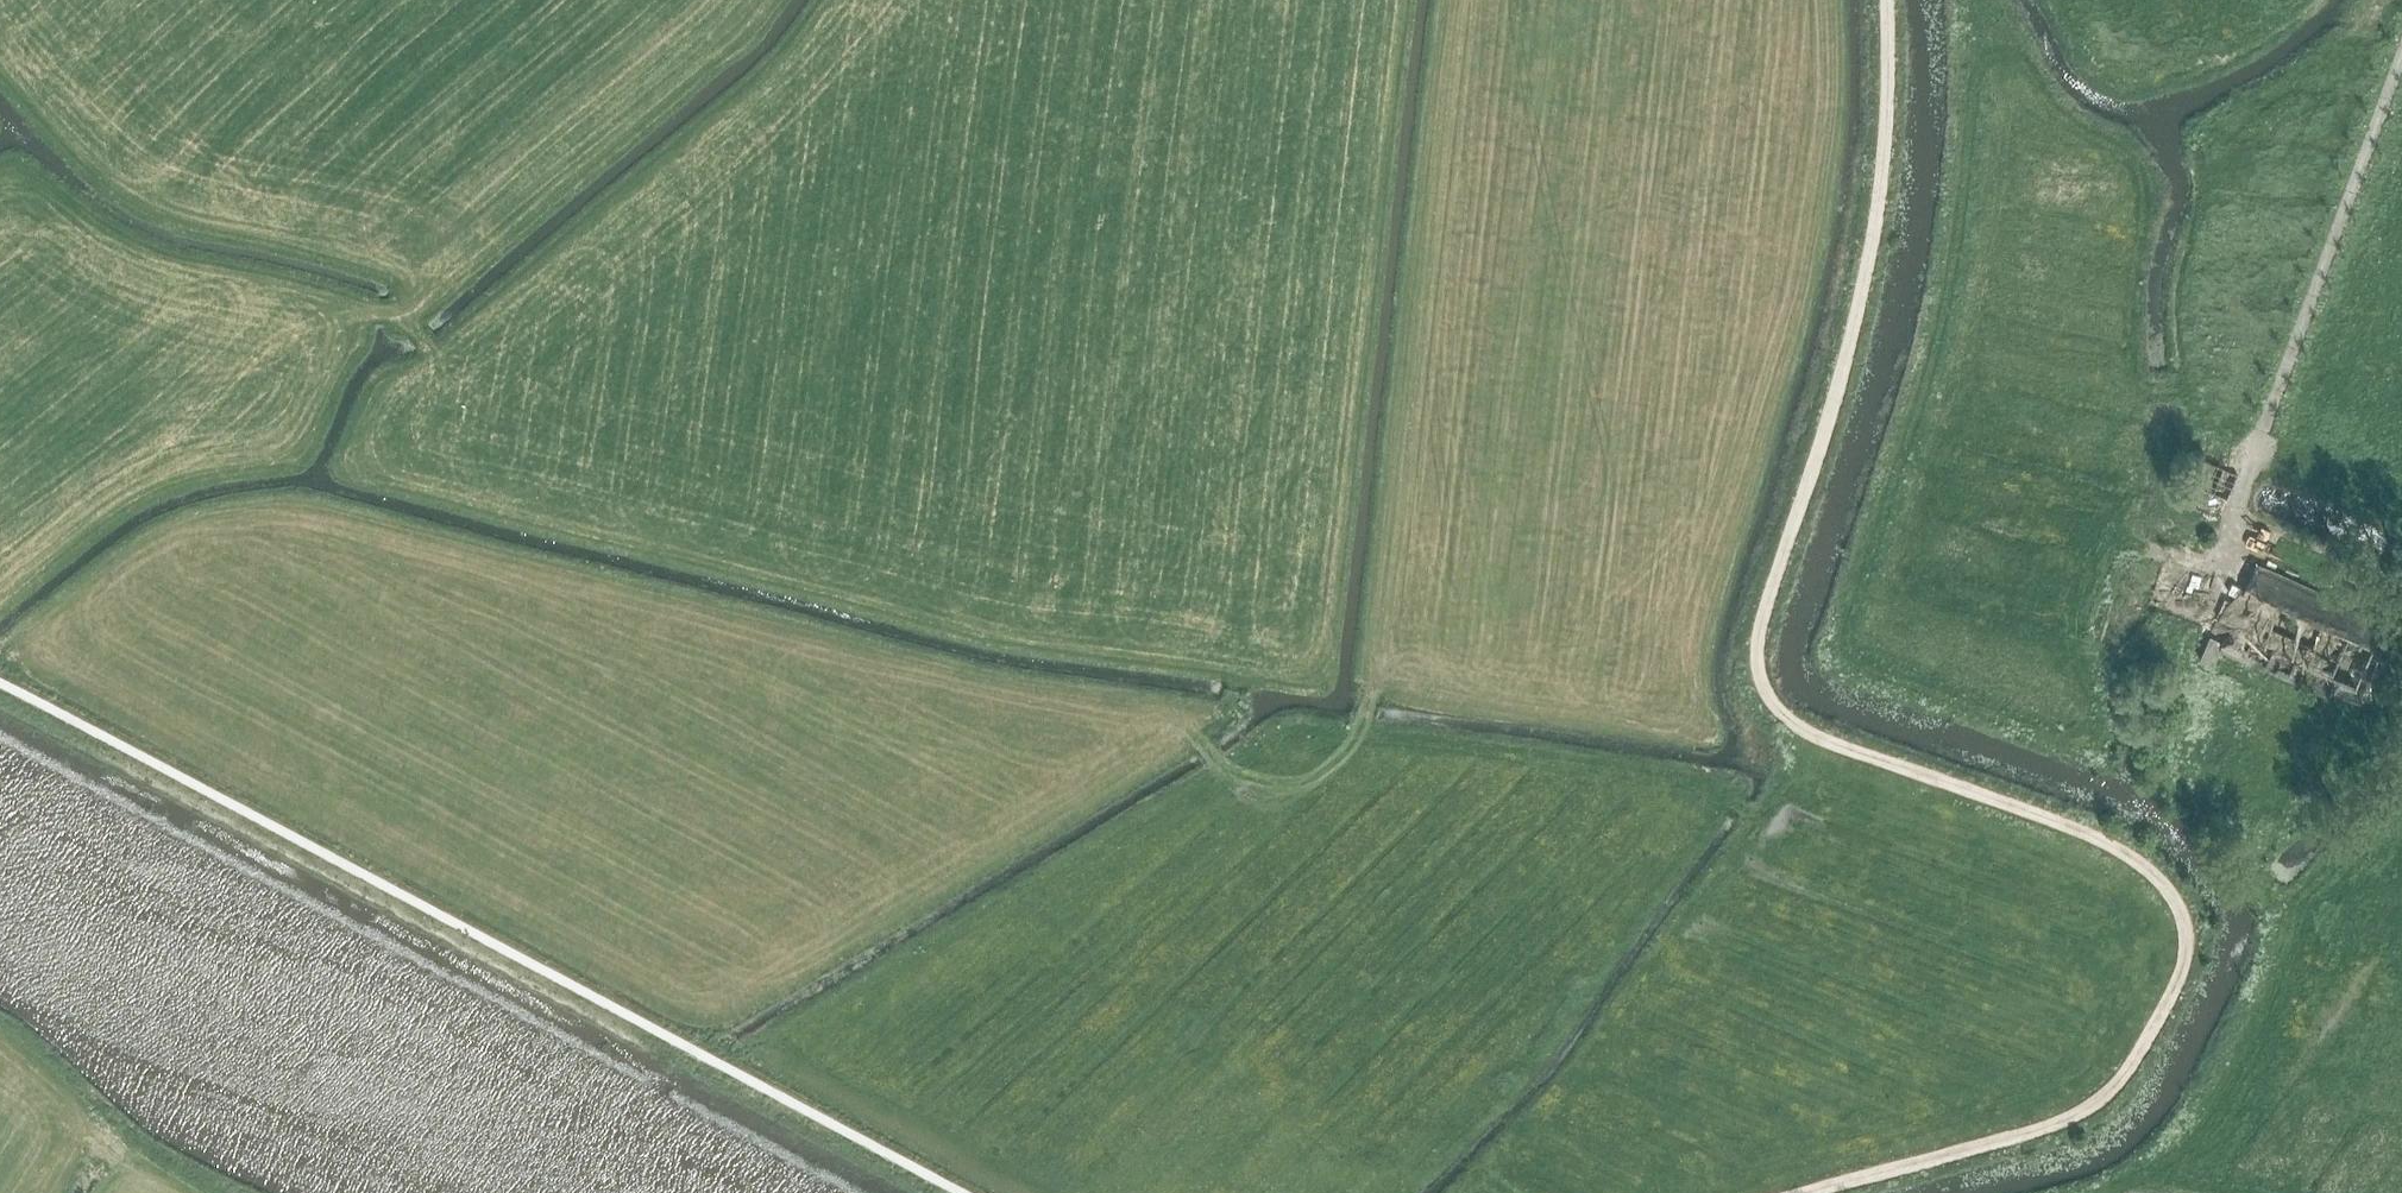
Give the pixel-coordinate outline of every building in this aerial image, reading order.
[(2366,695),(2398,619),(2264,562),(2227,646),(2332,691),(2335,682),(2366,695)]
